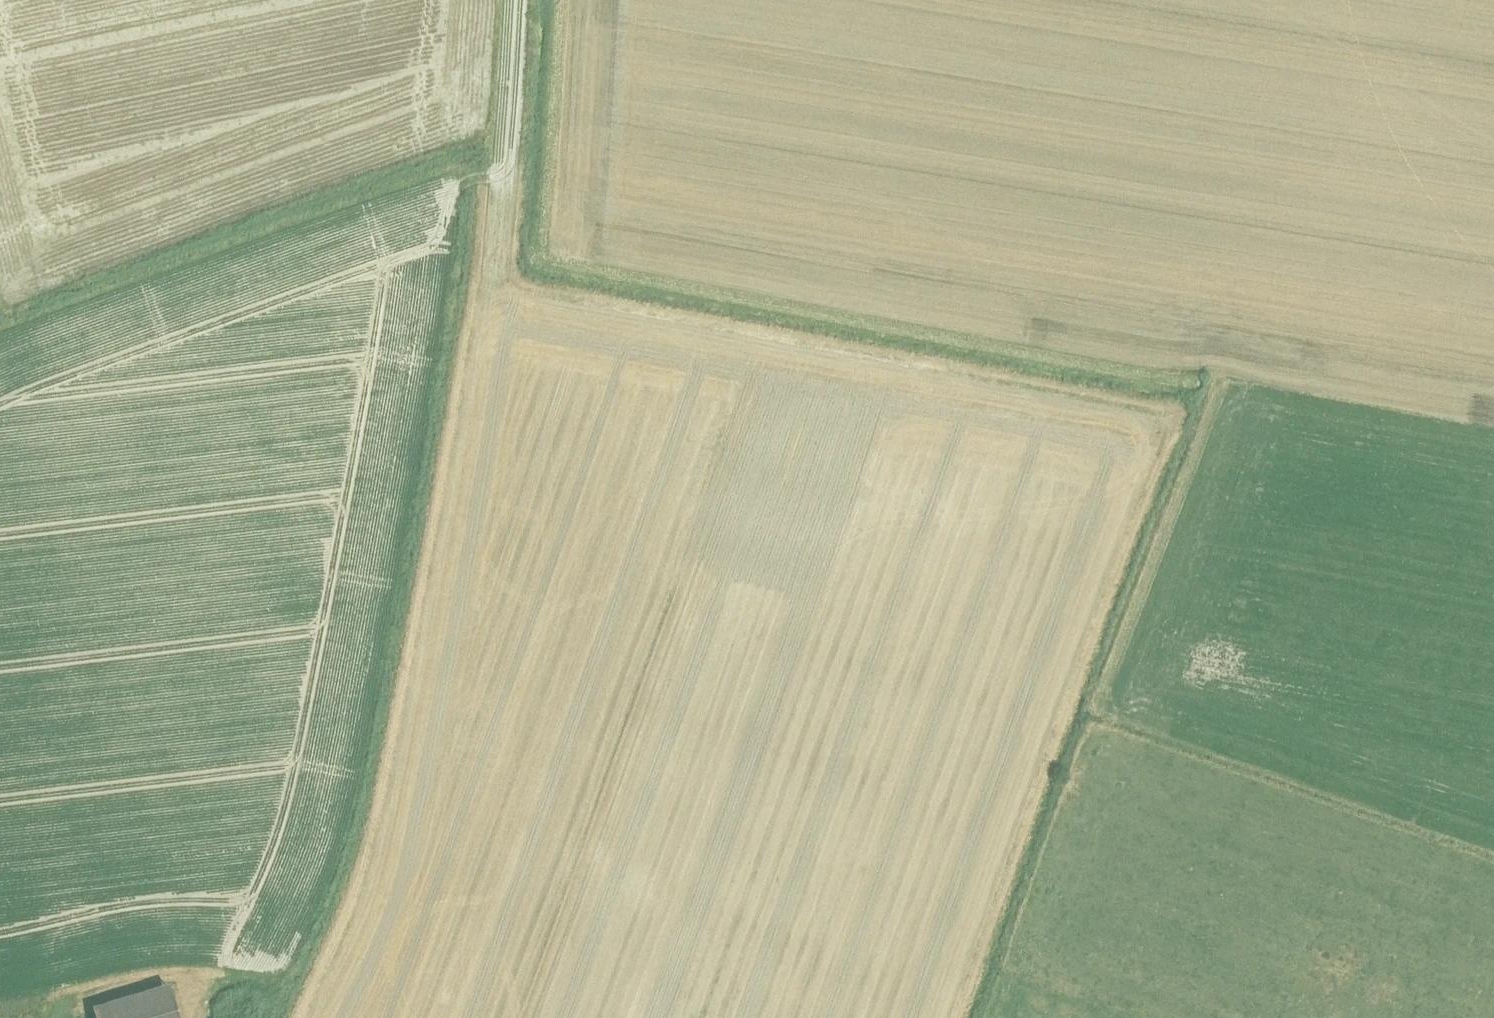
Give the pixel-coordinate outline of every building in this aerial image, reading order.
[(170,989),(93,1012),(95,1017),(178,1017),(170,989)]
